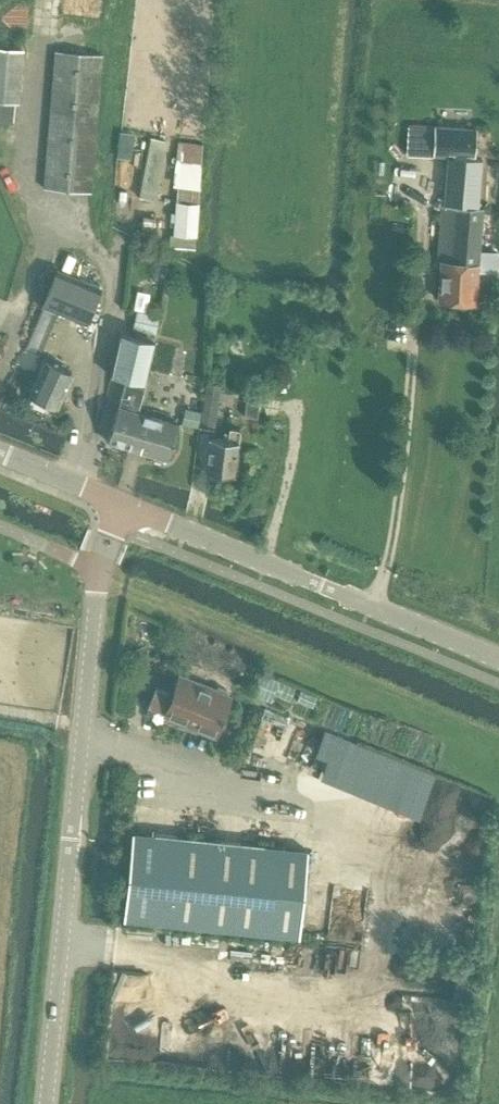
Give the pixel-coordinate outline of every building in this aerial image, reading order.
[(17,101),(21,47),(0,46),(0,99),(17,101)] [(45,188),(88,192),(100,54),(56,50),(45,188)] [(437,300),(474,303),(477,272),(494,273),(496,253),(479,251),(482,209),(476,209),(480,157),(472,157),(473,128),(434,127),(434,129),(409,127),(406,154),(449,156),(445,207),(443,207),(437,261),(440,261),(437,300)] [(139,198),(157,201),(168,141),(150,137),(139,198)] [(173,185),(198,188),(203,144),(178,141),(173,185)] [(140,236),(151,238),(154,218),(143,216),(140,236)] [(169,247),(194,249),(195,236),(169,234),(169,247)] [(56,269),(41,306),(42,306),(57,312),(86,324),(100,287),(56,269)] [(193,283),(205,287),(209,276),(198,271),(193,283)] [(131,328),(154,333),(157,317),(135,312),(131,328)] [(189,338),(199,340),(201,330),(190,328),(189,338)] [(107,441),(126,446),(136,411),(137,412),(143,390),(153,341),(119,333),(111,376),(126,379),(107,441)] [(44,360),(29,395),(56,406),(71,372),(65,369),(51,363),(44,360)] [(206,383),(199,428),(213,431),(220,385),(206,383)] [(248,393),(244,418),(257,420),(260,394),(248,393)] [(186,409),(183,423),(197,426),(200,412),(186,409)] [(136,411),(126,446),(153,454),(154,458),(161,460),(164,458),(167,459),(178,424),(137,412),(136,411)] [(210,438),(205,471),(208,472),(210,475),(218,476),(221,474),(233,475),(237,441),(239,430),(228,428),(226,440),(210,438)] [(143,647),(130,651),(133,661),(146,656),(143,647)] [(146,710),(177,724),(196,731),(212,737),(215,731),(229,695),(227,694),(227,690),(218,686),(215,689),(179,675),(172,691),(156,685),(146,710)] [(123,919),(299,937),(308,851),(132,833),(123,919)]
